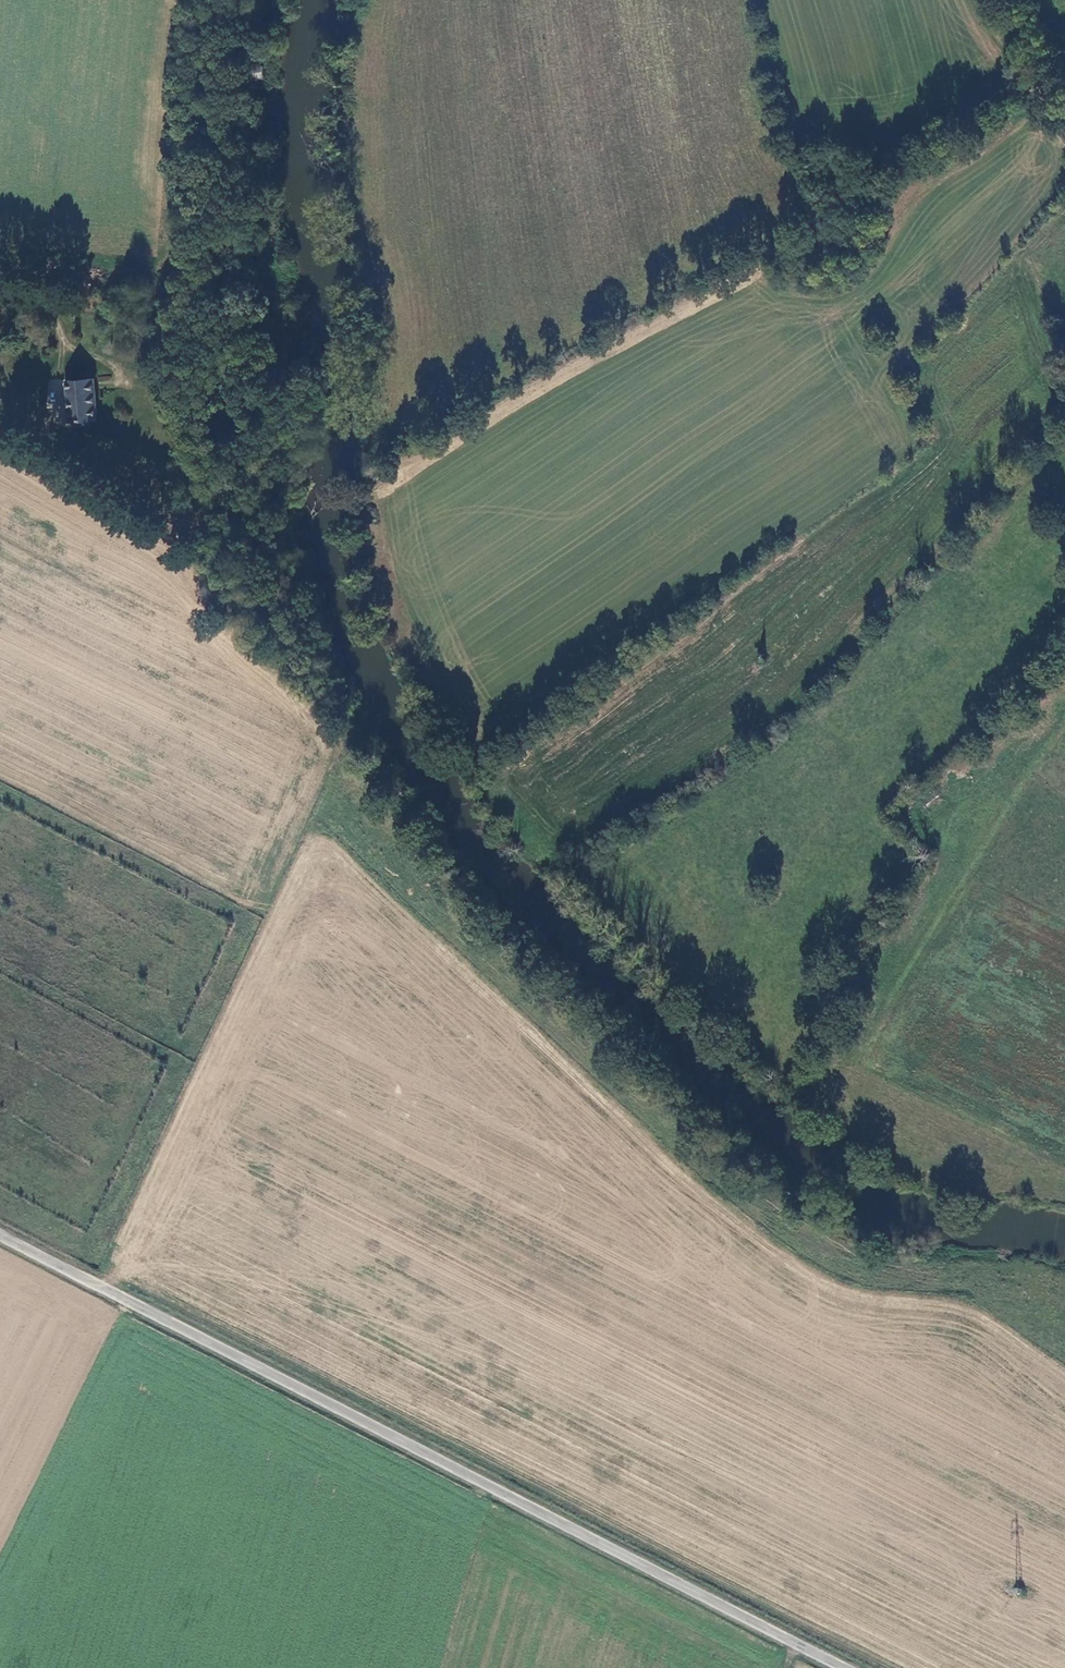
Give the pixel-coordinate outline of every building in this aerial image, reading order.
[(250,77),(261,79),(263,66),(251,64),(250,77)] [(76,416),(103,415),(102,388),(102,376),(78,378),(79,393),(74,393),(76,416)]
